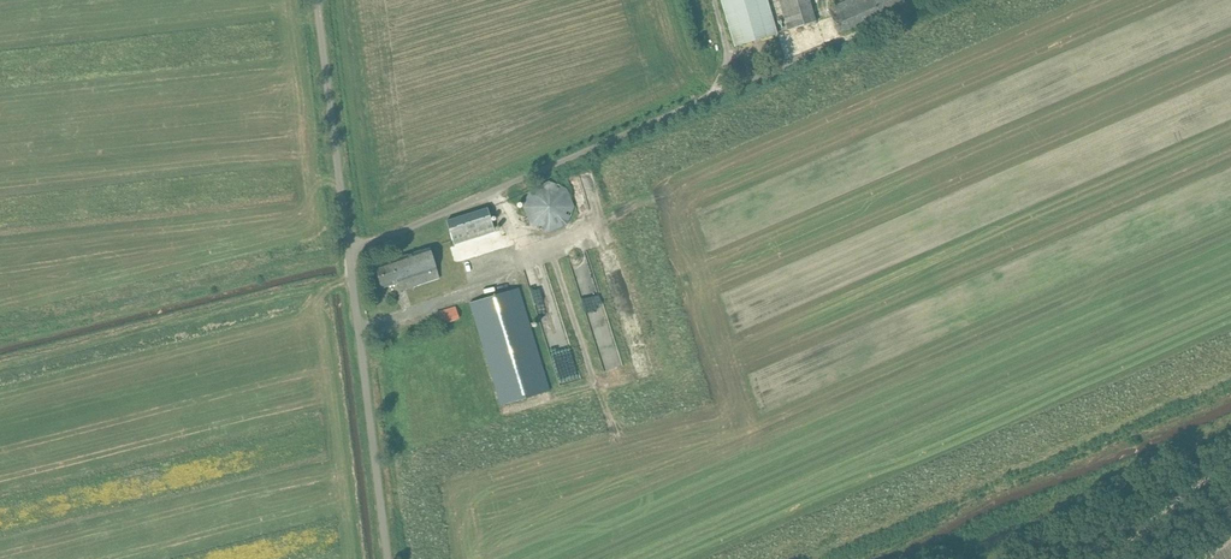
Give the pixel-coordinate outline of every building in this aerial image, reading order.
[(735,46),(778,33),(768,0),(722,0),(735,46)] [(789,30),(817,21),(810,0),(780,0),(789,30)] [(835,22),(839,33),(906,3),(905,0),(847,0),(829,8),(835,22)] [(544,230),(551,230),(557,229),(563,225),(568,220),(571,214),(572,208),(571,201),(569,195),(565,190),(559,186),(553,184),(546,184),(539,185),(534,189),(529,193),(526,199),(525,206),(526,213),(528,219),(532,224),(538,228),(544,230)] [(494,231),(487,208),(446,221),(454,244),(494,231)] [(430,248),(374,266),(381,288),(398,282),(401,291),(412,287),(416,286),(440,278),(439,276),(437,269),(430,248)] [(470,302),(476,322),(501,405),(550,391),(518,288),(470,302)] [(408,316),(427,309),(424,299),(405,305),(408,316)] [(442,323),(459,318),(456,306),(439,312),(442,323)]
